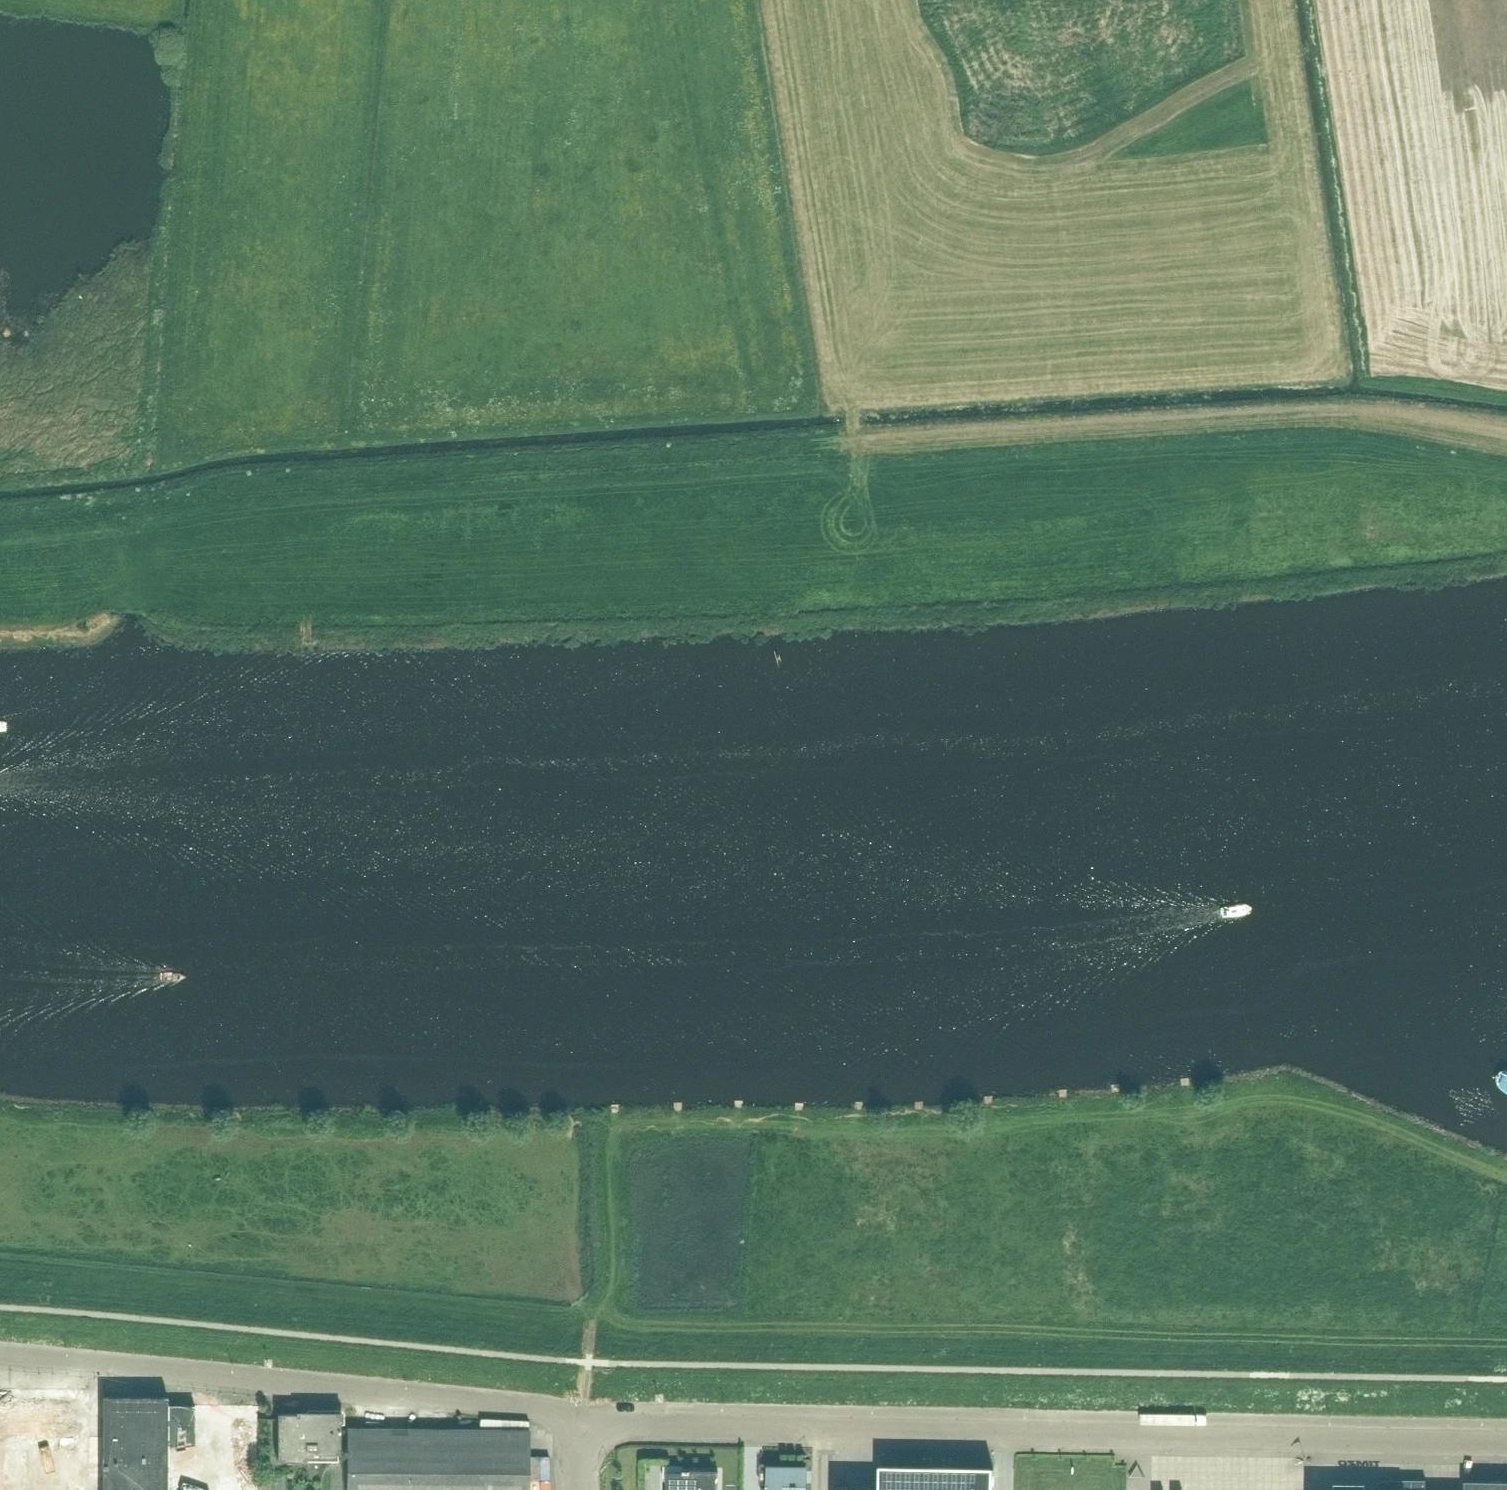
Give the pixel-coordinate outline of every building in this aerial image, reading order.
[(25,1406),(24,1489),(254,1489),(255,1408),(164,1407),(164,1401),(111,1401),(111,1407),(25,1406)] [(339,1451),(340,1411),(277,1411),(276,1458),(306,1458),(306,1451),(339,1451)] [(528,1429),(347,1427),(346,1489),(527,1489),(528,1429)] [(806,1466),(770,1466),(769,1489),(805,1489),(806,1466)] [(684,1468),(684,1471),(667,1471),(667,1489),(717,1489),(718,1469),(684,1468)] [(836,1489),(993,1489),(993,1471),(880,1468),(880,1487),(836,1486),(836,1489)] [(1388,1479),(1381,1479),(1375,1482),(1372,1488),(1372,1489),(1425,1489),(1425,1479),(1388,1479)] [(1465,1480),(1465,1489),(1506,1489),(1506,1481),(1465,1480)]
